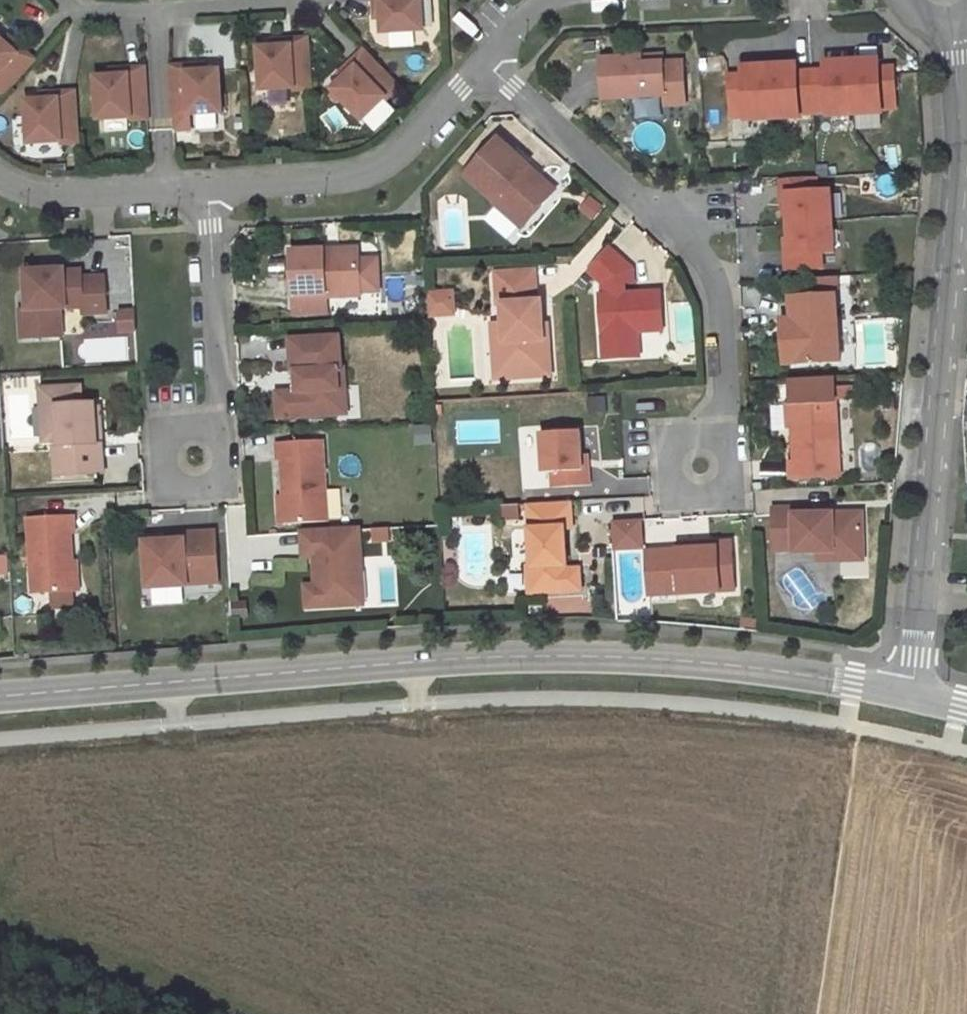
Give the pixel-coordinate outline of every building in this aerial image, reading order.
[(384,33),(425,31),(423,0),(374,0),(375,1),(382,1),(383,18),(384,33)] [(382,1),(375,1),(375,18),(383,18),(382,1)] [(0,38),(0,82),(10,90),(36,60),(24,49),(19,55),(6,43),(0,38)] [(24,49),(10,38),(6,43),(19,55),(24,49)] [(275,48),(260,48),(262,91),(295,89),(295,92),(312,91),(309,38),(292,39),(293,47),(275,48)] [(275,40),(275,48),(293,47),(292,39),(275,40)] [(342,76),(331,87),(361,118),(384,95),(386,97),(398,85),(362,48),(350,59),(355,65),(342,76)] [(663,63),(662,56),(642,57),(642,64),(663,63)] [(642,57),(601,59),(603,100),(663,96),(664,106),(684,105),(682,62),(663,63),(642,64),(642,57)] [(729,68),(733,125),(750,124),(751,137),(773,136),(773,123),(809,121),(809,119),(896,114),(892,58),(807,64),(807,63),(729,68)] [(350,59),(337,71),(342,76),(355,65),(350,59)] [(188,65),(189,72),(206,71),(205,64),(188,65)] [(188,65),(171,66),(174,118),(191,117),(191,115),(224,113),(221,70),(206,71),(189,72),(188,65)] [(112,77),(97,78),(99,120),(132,118),(132,121),(149,120),(146,67),(129,69),(130,76),(112,77)] [(112,70),(112,77),(130,76),(129,69),(112,70)] [(4,97),(10,90),(0,82),(0,93),(4,97)] [(43,101),(27,102),(30,144),(63,142),(63,145),(80,144),(77,91),(60,92),(60,100),(43,101)] [(291,105),(291,92),(269,91),(268,104),(291,105)] [(60,92),(42,94),(43,101),(60,100),(60,92)] [(530,166),(499,139),(466,176),(497,203),(496,204),(521,226),(526,225),(552,195),(525,171),(530,166)] [(557,190),(530,166),(525,171),(552,195),(557,190)] [(822,190),(822,176),(782,178),(786,272),(828,270),(827,256),(845,255),(842,189),(822,190)] [(633,269),(609,248),(590,270),(604,283),(605,295),(601,295),(605,358),(630,357),(628,331),(638,331),(664,329),(661,291),(622,294),(621,282),(634,281),(633,269)] [(361,250),(327,251),(328,259),(361,258),(361,250)] [(328,259),(327,251),(293,252),(295,295),(328,294),(328,297),(330,297),(363,296),(363,293),(362,261),(361,258),(328,259)] [(381,292),(380,261),(362,261),(363,293),(381,292)] [(67,269),(27,271),(29,310),(22,311),(23,339),(53,337),(51,310),(63,310),(85,309),(85,315),(109,314),(107,277),(84,279),(84,271),(67,272),(67,269)] [(537,271),(497,273),(499,305),(504,305),(505,325),(507,351),(502,356),(503,374),(508,379),(545,377),(544,349),(546,349),(544,302),(539,302),(537,271)] [(840,289),(840,277),(809,279),(810,291),(840,289)] [(453,293),(429,294),(430,308),(454,307),(453,293)] [(330,314),(330,297),(328,297),(328,294),(295,295),(295,315),(330,314)] [(793,319),(796,364),(842,362),(838,295),(792,298),(793,319)] [(454,307),(430,308),(430,319),(455,317),(454,307)] [(122,309),(121,332),(138,332),(139,310),(122,309)] [(63,310),(51,310),(53,337),(64,337),(63,310)] [(783,320),(786,365),(796,364),(793,319),(783,320)] [(496,380),(508,379),(503,374),(502,356),(507,351),(505,325),(493,326),(496,380)] [(628,331),(630,357),(640,356),(638,331),(628,331)] [(341,338),(293,340),(295,373),(303,372),(304,392),(296,392),(285,393),(287,418),(336,415),(335,392),(347,391),(346,369),(343,369),(341,338)] [(304,392),(303,372),(295,373),(296,392),(304,392)] [(44,442),(60,442),(58,406),(82,405),(81,387),(41,390),(44,442)] [(347,391),(335,392),(336,415),(348,415),(347,391)] [(837,403),(793,405),(796,461),(791,462),(792,479),(841,476),(837,403)] [(82,405),(58,406),(60,442),(60,447),(55,447),(57,477),(104,474),(102,444),(97,445),(95,408),(95,404),(82,405)] [(583,456),(581,432),(542,434),(544,474),(552,473),(553,488),(591,486),(590,470),(584,470),(583,456)] [(329,521),(325,441),(279,443),(280,461),(283,461),(284,495),(286,524),(329,521)] [(332,490),(334,519),(343,518),(341,490),(332,490)] [(572,502),(529,504),(533,567),(529,567),(531,593),(569,591),(574,586),(573,574),(568,569),(566,528),(568,528),(573,523),(572,502)] [(797,509),(776,509),(777,551),(797,551),(797,553),(821,552),(866,551),(864,513),(835,514),(835,518),(822,519),(822,514),(797,515),(797,509)] [(75,516),(29,518),(34,595),(77,592),(75,561),(73,534),(76,534),(75,516)] [(616,520),(617,550),(649,549),(648,519),(616,520)] [(365,605),(361,530),(304,533),(305,550),(315,549),(316,557),(317,579),(322,579),(322,585),(317,586),(319,607),(365,605)] [(185,540),(146,543),(149,589),(189,587),(189,585),(220,583),(217,533),(185,534),(185,540)] [(185,534),(146,537),(146,543),(185,540),(185,534)] [(733,542),(711,544),(711,549),(678,550),(648,552),(650,595),(735,590),(733,542)] [(315,549),(305,550),(305,557),(316,557),(315,549)] [(821,552),(821,561),(866,560),(866,551),(821,552)] [(13,575),(12,556),(0,557),(0,576),(13,575)] [(581,569),(568,569),(573,574),(574,586),(569,591),(582,590),(581,569)] [(319,607),(317,586),(307,586),(308,608),(319,607)] [(542,612),(578,611),(578,597),(541,598),(542,612)]
